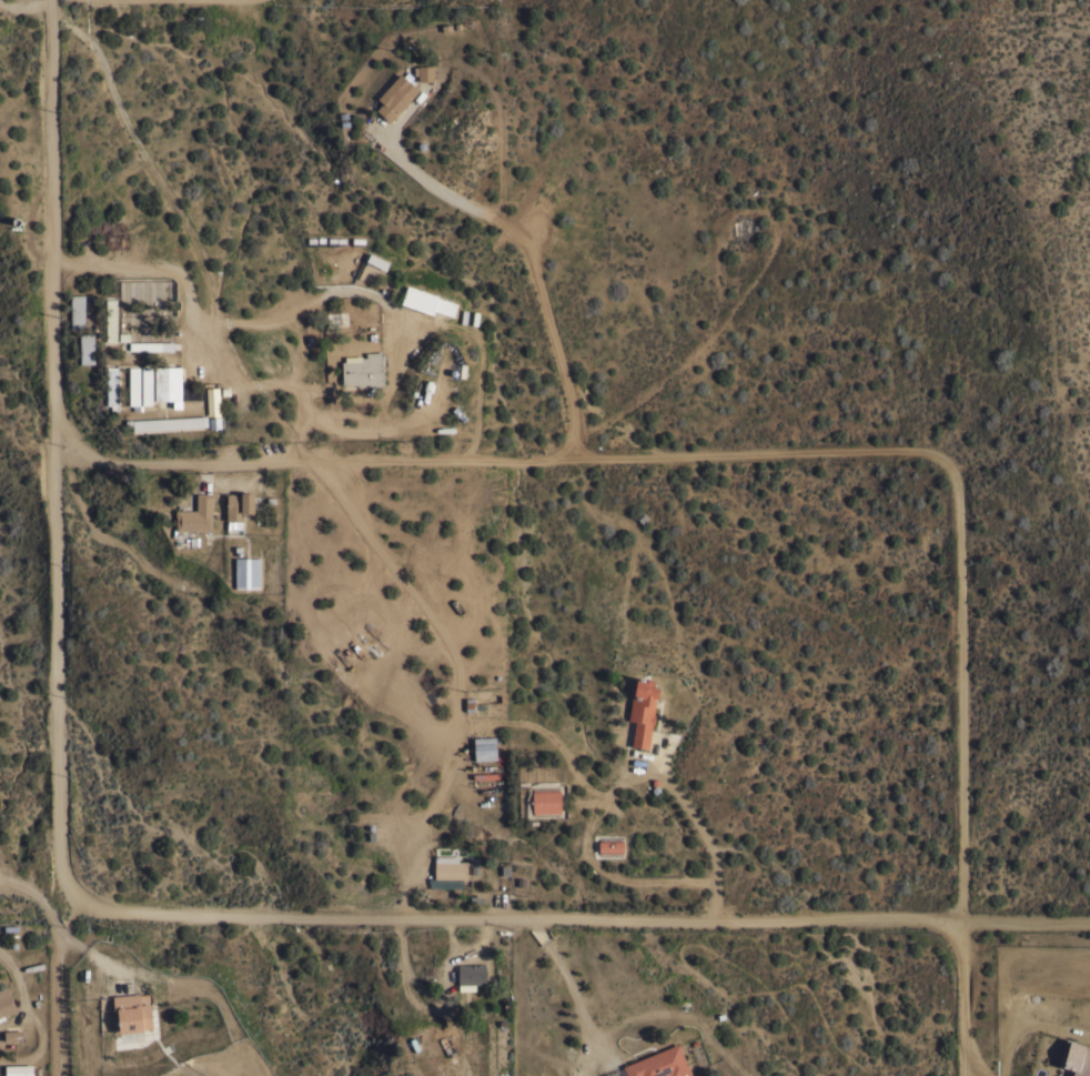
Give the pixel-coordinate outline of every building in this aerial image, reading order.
[(433,80),(417,80),(417,66),(433,64),(433,80)] [(390,121),(375,109),(382,102),(376,98),(400,72),(417,89),(390,121)] [(432,314),(401,303),(406,284),(437,295),(437,298),(457,304),(452,318),(433,311),(432,314)] [(84,328),(70,328),(70,294),(84,294),(84,328)] [(117,340),(105,340),(104,299),(115,299),(117,340)] [(93,363),(79,363),(79,333),(93,333),(93,363)] [(173,341),(173,350),(129,350),(129,341),(173,341)] [(383,385),(356,385),(356,384),(342,384),(341,361),(344,361),(344,355),(361,355),(361,358),(365,356),(365,352),(382,352),(383,385)] [(181,400),(154,400),(154,366),(172,366),(172,363),(178,363),(178,366),(180,366),(181,400)] [(118,404),(119,404),(119,410),(110,410),(110,404),(105,404),(105,366),(117,366),(118,404)] [(139,404),(141,404),(141,366),(152,366),(152,404),(142,404),(142,410),(132,410),(132,404),(128,404),(128,366),(139,366),(139,404)] [(203,382),(203,399),(185,399),(185,382),(203,382)] [(219,388),(220,414),(206,415),(205,388),(219,388)] [(132,425),(125,425),(125,420),(132,419),(132,420),(206,415),(206,425),(132,430),(132,425)] [(241,530),(228,530),(228,520),(226,520),(226,493),(240,494),(240,492),(253,492),(253,512),(243,512),(242,521),(241,520),(241,530)] [(175,530),(175,515),(174,515),(174,510),(195,510),(195,493),(212,493),(212,497),(211,497),(211,531),(175,530)] [(259,589),(234,589),(234,559),(259,559),(259,589)] [(648,678),(653,678),(653,681),(654,681),(653,686),(658,686),(657,697),(655,697),(653,714),(654,714),(653,724),(652,723),(647,748),(630,745),(634,721),(627,720),(630,695),(633,695),(635,677),(648,680),(648,678)] [(495,736),(496,758),(474,760),(473,736),(495,736)] [(559,790),(561,811),(559,811),(559,813),(533,813),(533,812),(532,812),(532,802),(529,802),(529,800),(532,800),(532,791),(559,790)] [(598,841),(598,838),(622,838),(622,839),(623,839),(623,851),(622,851),(622,853),(598,853),(598,851),(597,851),(597,841),(598,841)] [(434,879),(434,855),(457,855),(457,861),(466,861),(466,863),(466,877),(466,879),(434,879)] [(485,964),(485,983),(474,984),(474,985),(470,985),(470,989),(457,990),(456,964),(485,964)] [(4,1018),(0,1020),(0,988),(6,986),(9,993),(16,1009),(3,1015),(4,1018)] [(139,993),(140,1004),(148,1003),(148,1004),(149,1004),(151,1027),(142,1028),(142,1030),(119,1033),(117,1012),(113,1013),(112,995),(139,993)] [(21,1029),(21,1039),(3,1040),(3,1030),(21,1029)] [(1069,1040),(1089,1046),(1089,1075),(1071,1075),(1072,1069),(1061,1066),(1069,1040)] [(690,1073),(683,1075),(680,1075),(626,1075),(622,1065),(677,1043),(686,1063),(687,1063),(690,1073)] [(30,1065),(31,1073),(6,1074),(6,1066),(30,1065)]
